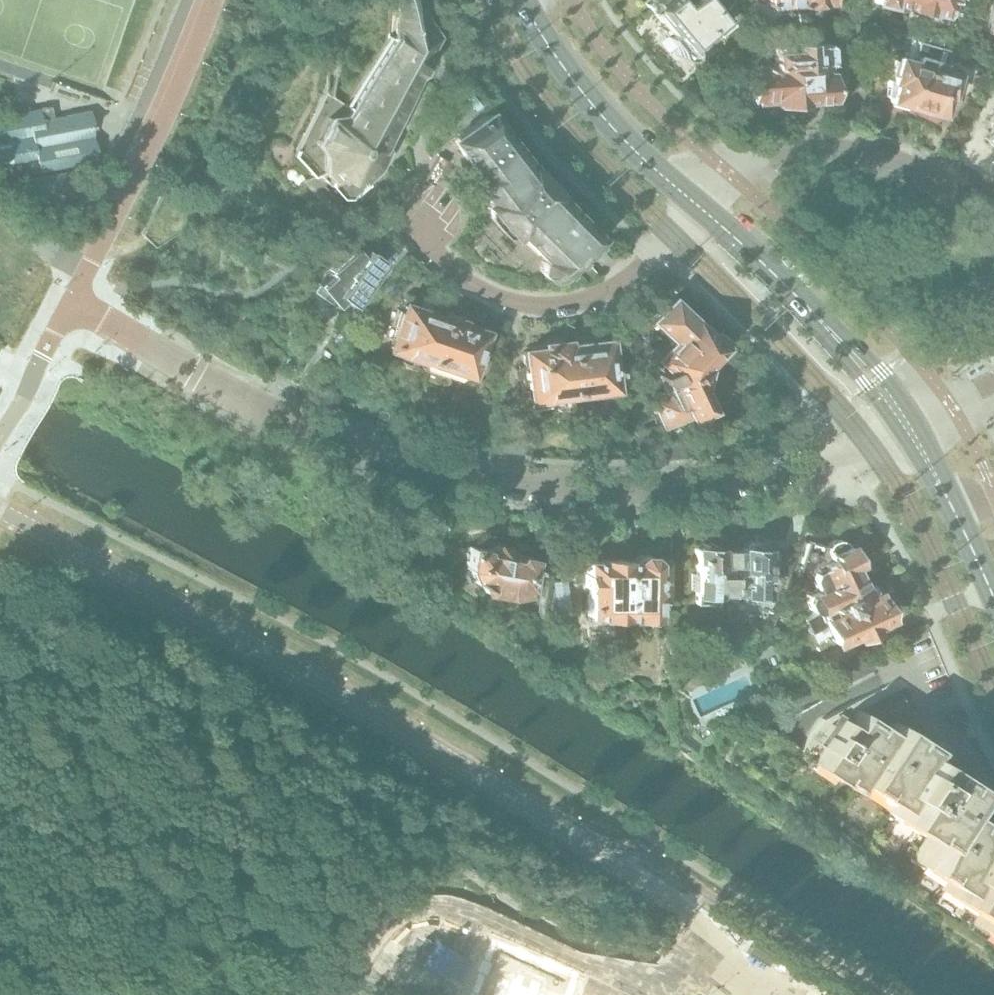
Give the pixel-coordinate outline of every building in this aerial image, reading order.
[(391,135),(426,65),(432,58),(425,53),(428,47),(434,35),(424,20),(423,17),(418,3),(417,0),(397,0),(391,38),(347,106),(343,103),(331,96),(323,91),(317,103),(285,147),(313,177),(317,174),(324,181),(326,184),(327,183),(340,197),(349,197),(363,184),(364,185),(366,183),(363,178),(375,167),(391,135)] [(723,15),(710,0),(649,0),(645,4),(679,44),(676,46),(676,50),(676,53),(679,56),(682,58),(685,58),(688,57),(691,54),(692,51),(692,48),(690,44),(710,28),(715,34),(729,22),(723,15)] [(797,0),(739,0),(749,23),(761,18),(760,15),(765,15),(765,5),(797,1),(797,0)] [(904,6),(940,14),(941,10),(945,11),(948,0),(905,0),(904,6)] [(984,29),(993,32),(993,34),(993,35),(993,0),(984,29)] [(827,34),(827,23),(803,24),(803,35),(827,34)] [(916,109),(936,37),(929,36),(927,44),(918,42),(913,60),(898,56),(897,55),(895,60),(893,59),(889,75),(893,76),(891,84),(894,85),(890,100),(890,102),(891,102),(890,104),(906,108),(906,107),(908,107),(908,106),(916,109)] [(955,93),(959,78),(957,77),(958,72),(956,71),(956,72),(944,69),(949,50),(940,48),(943,39),(936,37),(916,109),(924,111),(924,112),(925,112),(925,114),(940,118),(941,116),(942,117),(943,115),(947,98),(951,99),(952,93),(955,93)] [(827,73),(826,61),(828,61),(827,57),(829,55),(829,52),(828,49),(827,47),(826,42),(805,44),(805,42),(770,44),(771,50),(757,51),(750,59),(750,66),(747,66),(747,68),(737,69),(734,73),(734,89),(739,93),(748,93),(749,96),(771,94),(771,100),(774,100),(774,101),(800,99),(800,98),(826,96),(824,73),(827,73)] [(92,136),(91,127),(93,127),(92,124),(90,124),(88,112),(52,119),(50,107),(0,117),(0,166),(24,161),(25,169),(30,172),(97,160),(92,136)] [(988,117),(989,118),(991,121),(990,121),(990,130),(991,131),(989,133),(985,137),(986,139),(990,143),(993,147),(993,111),(988,117)] [(572,210),(556,194),(524,159),(490,115),(485,114),(478,119),(454,137),(454,138),(455,139),(458,148),(477,173),(472,176),(472,180),(473,182),(472,184),(481,195),(483,195),(488,202),(487,203),(486,207),(488,208),(487,210),(496,222),(497,221),(498,223),(499,224),(499,226),(509,236),(511,236),(512,237),(517,237),(519,235),(525,240),(525,242),(535,253),(537,252),(543,259),(541,261),(540,271),(547,278),(557,277),(585,249),(598,236),(584,222),(572,210)] [(69,172),(21,182),(26,205),(73,196),(69,172)] [(350,305),(382,261),(367,250),(363,256),(357,250),(330,273),(332,276),(328,279),(320,286),(337,306),(343,300),(350,305)] [(703,366),(722,346),(671,298),(651,320),(669,336),(648,359),(659,369),(661,372),(657,374),(661,382),(642,390),(647,399),(648,401),(651,409),(655,407),(664,427),(681,419),(682,421),(691,418),(693,420),(696,422),(700,422),(703,421),(706,419),(708,416),(708,413),(708,410),(709,408),(706,400),(699,385),(700,384),(704,367),(703,366)] [(426,364),(444,315),(443,314),(443,316),(433,313),(435,308),(430,306),(430,305),(420,303),(419,306),(412,303),(410,307),(403,305),(401,311),(397,309),(392,326),(396,327),(389,347),(426,364)] [(444,315),(426,364),(445,372),(444,375),(457,380),(458,377),(461,378),(469,360),(478,363),(481,355),(475,352),(484,333),(476,330),(477,327),(461,322),(462,321),(461,320),(462,317),(445,311),(444,315)] [(566,345),(571,394),(591,392),(592,400),(613,397),(611,383),(617,382),(615,367),(611,367),(610,363),(613,363),(611,349),(608,349),(607,341),(593,342),(592,336),(578,337),(579,343),(566,345)] [(571,394),(566,345),(565,341),(564,342),(564,341),(563,341),(562,337),(545,339),(545,343),(545,344),(543,344),(543,345),(530,347),(531,351),(523,351),(524,354),(521,354),(523,366),(519,367),(523,392),(529,391),(531,408),(552,405),(551,397),(571,394)] [(665,458),(659,439),(654,425),(633,432),(642,459),(665,458)] [(659,439),(665,458),(686,457),(684,437),(659,439)] [(818,609),(863,588),(852,566),(857,564),(848,546),(847,546),(846,543),(843,541),(839,540),(835,541),(831,543),(828,546),(827,550),(821,548),(821,547),(822,545),(809,541),(794,575),(805,579),(808,577),(814,588),(807,591),(805,597),(810,607),(818,609)] [(742,551),(729,551),(728,600),(733,600),(734,592),(743,592),(743,601),(759,602),(759,591),(763,589),(769,589),(769,578),(776,578),(776,552),(764,552),(764,549),(761,549),(761,545),(758,541),(748,541),(744,544),(744,548),(742,548),(742,551)] [(728,600),(729,551),(717,551),(717,548),(716,548),(710,543),(702,543),(696,548),(695,548),(695,574),(691,574),(691,589),(695,589),(695,591),(694,603),(714,603),(714,600),(728,600)] [(533,577),(536,563),(532,559),(532,558),(517,555),(508,549),(507,546),(495,544),(493,546),(483,549),(468,546),(464,568),(459,572),(461,580),(471,580),(482,587),(485,591),(503,594),(522,593),(525,590),(527,581),(533,577)] [(633,560),(621,560),(620,614),(620,626),(627,626),(626,613),(633,613),(634,612),(651,612),(651,603),(653,603),(653,593),(670,594),(670,561),(654,560),(648,555),(639,555),(633,560)] [(620,614),(621,560),(600,559),(601,560),(584,560),(584,571),(583,571),(583,584),(587,585),(587,613),(600,613),(600,615),(605,621),(613,621),(620,614)] [(863,588),(818,609),(804,618),(810,631),(825,624),(833,642),(852,633),(854,637),(871,629),(877,631),(887,626),(889,621),(887,617),(888,617),(876,593),(874,594),(870,585),(863,588)] [(852,657),(846,644),(821,656),(827,669),(852,657)] [(992,845),(993,841),(993,839),(991,844),(984,839),(985,837),(973,829),(979,819),(978,818),(975,822),(947,804),(950,800),(949,799),(963,777),(962,776),(959,780),(938,767),(941,762),(941,761),(937,766),(930,761),(931,759),(919,751),(926,741),(924,740),(922,744),(893,726),(896,722),(894,721),(886,733),(858,714),(861,711),(859,710),(850,723),(842,718),(833,731),(827,727),(817,743),(824,748),(814,764),(816,765),(820,757),(842,770),(839,775),(853,784),(850,787),(852,788),(859,776),(873,785),(875,781),(886,788),(898,796),(888,812),(889,813),(894,805),(916,819),(913,823),(927,832),(924,836),(925,836),(911,858),(912,859),(915,855),(950,878),(942,890),(943,891),(946,887),(979,908),(971,921),(972,922),(974,919),(993,932),(993,846),(992,845)] [(479,994),(578,994),(585,979),(500,945),(479,994)]
